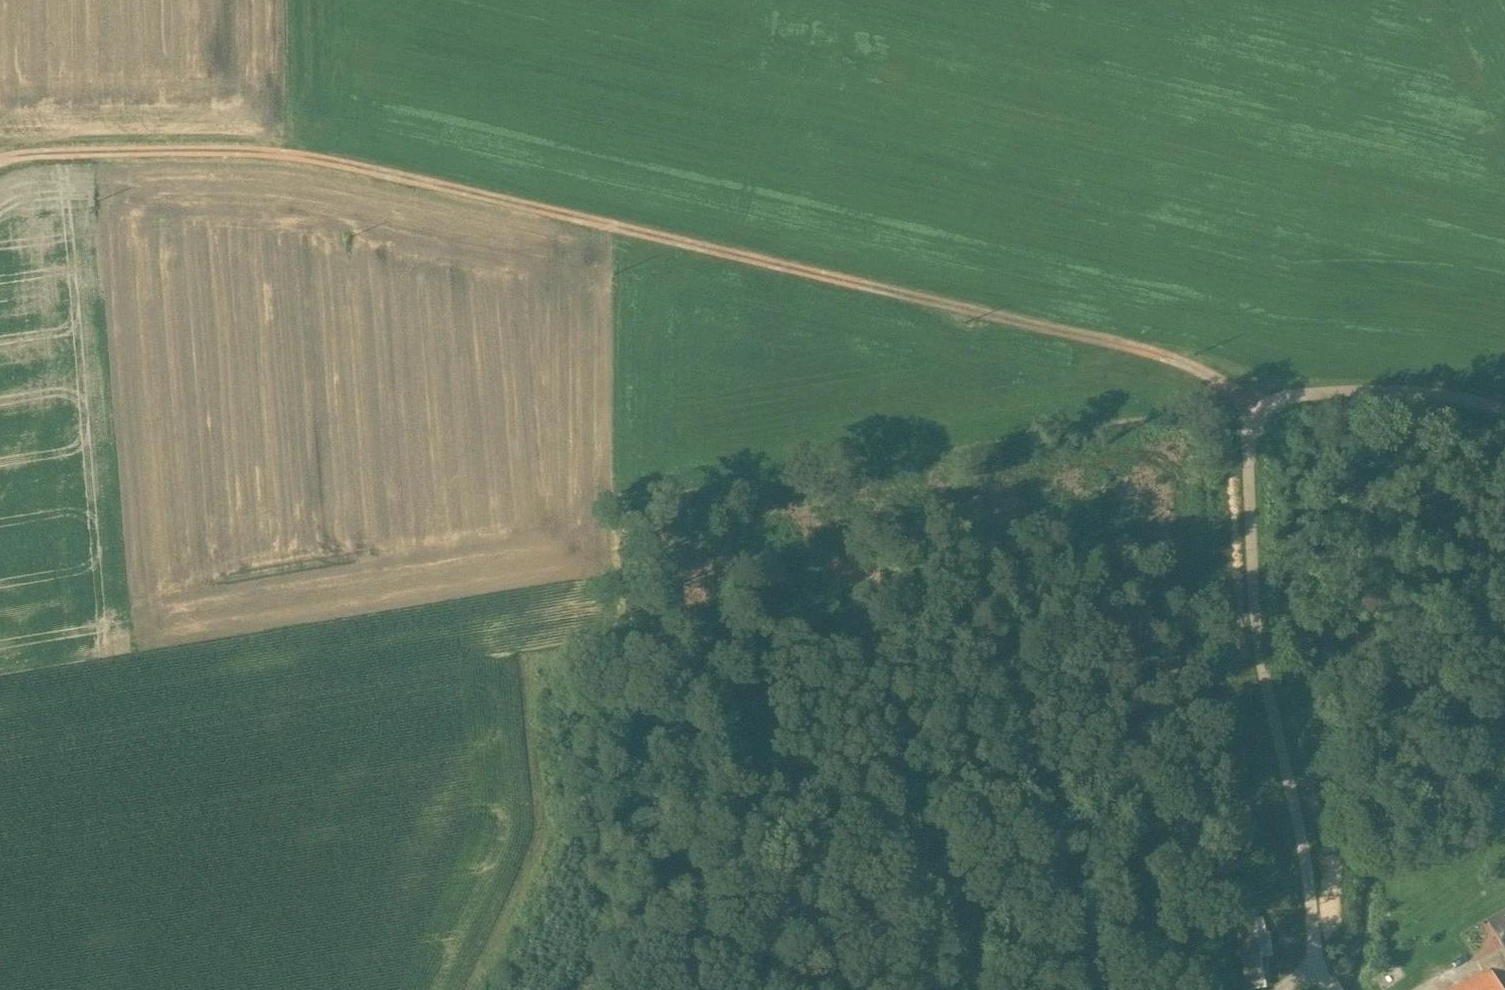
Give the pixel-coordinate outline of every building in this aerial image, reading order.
[(1487,922),(1501,947),(1496,950),(1503,962),(1489,970),(1498,988),(1504,984),(1504,912),(1487,922)] [(1268,924),(1244,934),(1256,971),(1282,960),(1268,924)] [(1496,950),(1475,962),(1482,974),(1489,970),(1503,962),(1496,950)] [(1453,989),(1499,989),(1498,988),(1489,970),(1482,974),(1453,989)]
